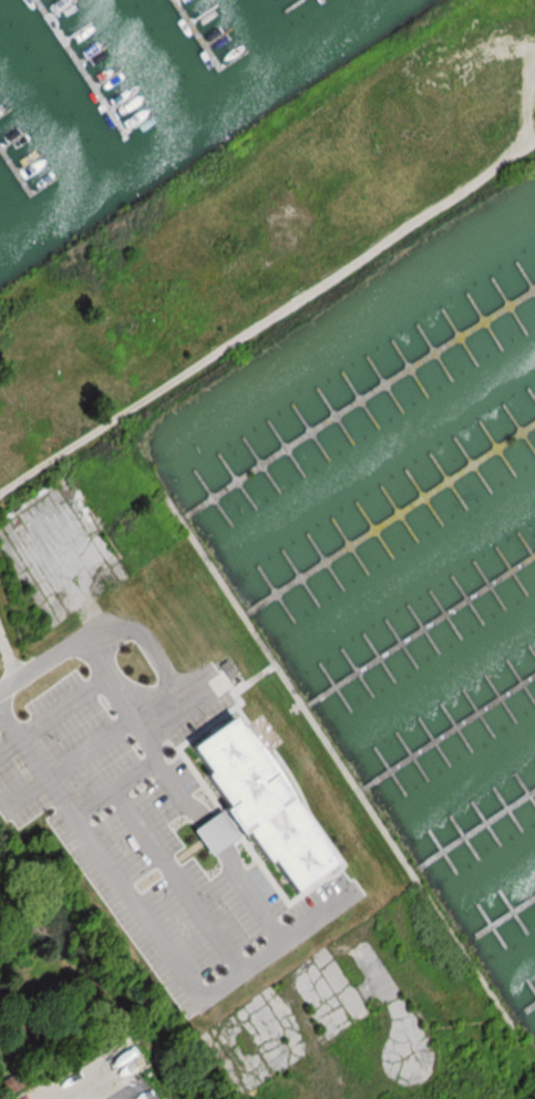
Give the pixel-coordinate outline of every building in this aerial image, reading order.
[(213,702),(238,686),(217,654),(193,669),(213,702)] [(233,709),(346,861),(292,901),(241,833),(216,852),(197,828),(229,803),(186,744),(233,709)] [(332,1091),(344,1086),(337,1072),(325,1077),(332,1091)]
